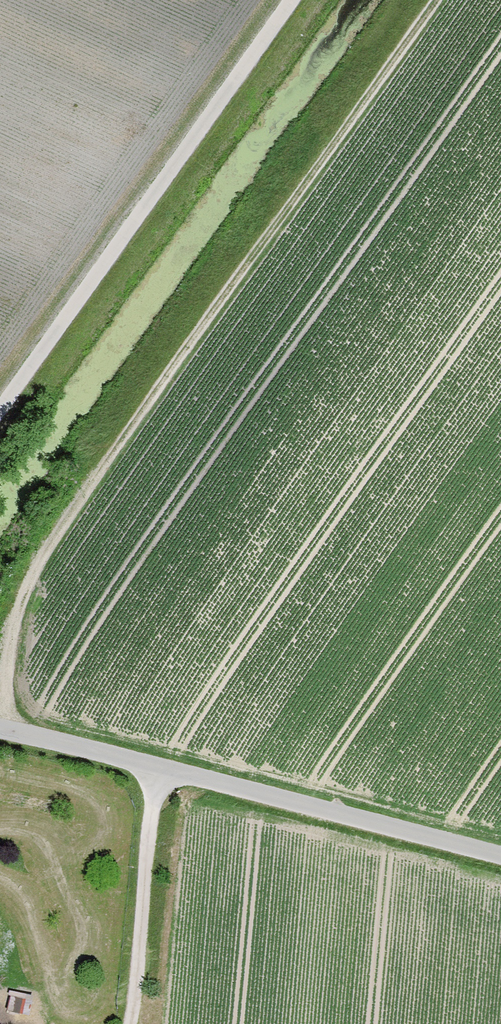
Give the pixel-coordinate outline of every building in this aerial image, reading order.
[(10,1003),(32,1006),(34,986),(12,983),(10,1003)]
